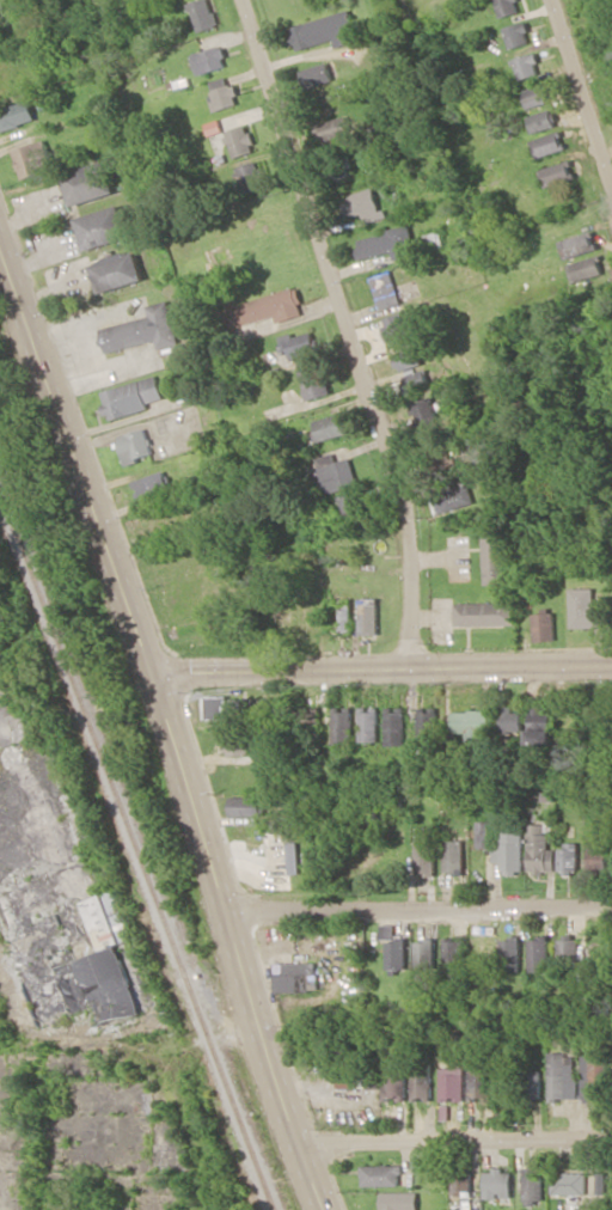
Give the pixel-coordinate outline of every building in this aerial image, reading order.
[(213,0),(198,0),(191,1),(197,30),(218,27),(213,0)] [(518,0),(496,0),(501,17),(522,12),(518,0)] [(292,25),(298,49),(337,39),(338,45),(358,40),(351,10),(292,25)] [(530,31),(527,21),(505,27),(510,48),(529,43),(526,32),(530,31)] [(199,74),(229,65),(223,45),(193,54),(199,74)] [(542,73),(536,52),(514,59),(521,80),(542,73)] [(307,88),(335,80),(329,61),(302,70),(307,88)] [(208,82),(216,111),(240,104),(233,75),(208,82)] [(524,90),(530,108),(549,102),(544,85),(524,90)] [(37,120),(31,99),(0,107),(0,130),(37,120)] [(529,114),(533,131),(560,126),(556,109),(529,114)] [(326,139),(353,133),(349,116),(322,122),(326,139)] [(249,124),(227,131),(235,158),(258,150),(249,124)] [(567,151),(563,132),(533,138),(536,157),(567,151)] [(22,178),(54,167),(46,139),(13,149),(22,178)] [(72,206),(117,191),(106,158),(61,174),(72,206)] [(245,193),(268,187),(261,160),(238,166),(245,193)] [(541,168),(547,187),(574,179),(568,160),(541,168)] [(384,219),(378,188),(346,194),(350,216),(365,214),(366,222),(384,219)] [(86,251),(130,237),(120,205),(76,219),(86,251)] [(358,239),(364,259),(395,251),(396,257),(417,251),(411,225),(358,239)] [(422,235),(425,251),(445,246),(442,230),(422,235)] [(561,239),(564,258),(599,251),(595,232),(561,239)] [(92,260),(98,291),(143,281),(136,251),(92,260)] [(578,260),(581,279),(603,275),(600,256),(578,260)] [(402,303),(392,271),(372,277),(382,310),(402,303)] [(276,315),(278,322),(304,314),(300,303),(303,303),(299,286),(232,306),(238,326),(276,315)] [(106,326),(109,338),(103,340),(106,352),(155,340),(157,348),(178,343),(168,300),(145,306),(148,316),(106,326)] [(384,316),(388,345),(412,342),(408,313),(384,316)] [(290,360),(318,350),(312,331),(294,337),(293,332),(282,336),(290,360)] [(394,348),(402,370),(421,364),(414,342),(394,348)] [(330,394),(323,364),(301,369),(307,399),(330,394)] [(409,392),(429,388),(425,370),(405,374),(409,392)] [(100,390),(108,420),(149,409),(147,402),(162,398),(156,375),(100,390)] [(413,403),(423,431),(440,425),(430,397),(413,403)] [(319,442),(347,433),(341,412),(313,421),(319,442)] [(153,454),(144,427),(116,437),(125,463),(153,454)] [(450,467),(441,435),(427,439),(436,471),(450,467)] [(326,493),(357,484),(349,457),(335,461),(333,453),(316,458),(326,493)] [(134,480),(140,498),(169,488),(163,470),(134,480)] [(436,489),(442,511),(473,504),(468,481),(436,489)] [(337,496),(344,524),(365,519),(357,491),(337,496)] [(505,524),(483,523),(481,583),(503,584),(505,524)] [(595,587),(572,588),(572,627),(604,627),(604,601),(595,601),(595,587)] [(377,598),(359,598),(358,634),(377,634),(377,598)] [(455,626),(516,625),(516,601),(455,602),(455,626)] [(350,631),(349,605),(339,605),(340,631),(350,631)] [(535,613),(536,640),(557,640),(556,612),(535,613)] [(201,697),(201,719),(244,718),(244,697),(201,697)] [(288,706),(289,729),(319,728),(319,705),(288,706)] [(352,706),(333,706),(334,745),(353,744),(352,706)] [(360,707),(361,742),(379,742),(379,706),(360,707)] [(405,706),(386,707),(387,745),(406,744),(405,706)] [(504,731),(525,731),(525,712),(516,712),(516,706),(505,706),(504,731)] [(436,732),(437,708),(421,707),(420,731),(436,732)] [(455,732),(491,733),(491,711),(456,710),(455,732)] [(246,733),(224,732),(224,754),(245,754),(246,733)] [(229,816),(261,815),(261,796),(228,796),(229,816)] [(524,832),(502,832),(502,842),(494,842),(494,821),(478,821),(478,847),(494,848),(493,861),(503,861),(503,873),(524,873),(524,832)] [(530,872),(556,872),(556,849),(548,849),(548,824),(530,824),(530,872)] [(417,826),(415,874),(434,874),(435,826),(417,826)] [(591,871),(611,870),(609,835),(589,836),(591,871)] [(464,873),(464,839),(444,839),(445,873),(464,873)] [(298,873),(296,841),(286,842),(287,874),(298,873)] [(579,845),(560,845),(560,872),(579,872),(579,845)] [(407,972),(407,937),(395,937),(395,924),(380,924),(380,939),(389,939),(388,972),(407,972)] [(551,936),(532,936),(532,971),(552,971),(551,936)] [(504,937),(503,972),(522,972),(522,938),(504,937)] [(464,938),(446,938),(446,973),(465,973),(464,938)] [(581,938),(561,938),(561,961),(580,962),(581,938)] [(436,939),(417,939),(417,968),(436,968),(436,939)] [(318,962),(276,963),(276,992),(318,991),(318,962)] [(552,1098),(580,1097),(579,1053),(552,1053),(552,1098)] [(584,1101),(606,1101),(607,1055),(585,1054),(584,1101)] [(414,1097),(432,1097),(431,1060),(413,1061),(414,1097)] [(339,1086),(366,1087),(367,1065),(339,1065),(339,1086)] [(442,1100),(466,1099),(466,1066),(442,1067),(442,1100)] [(385,1100),(408,1099),(407,1068),(384,1069),(385,1100)] [(494,1098),(495,1068),(472,1068),(471,1097),(494,1098)] [(544,1097),(543,1069),(515,1070),(516,1098),(544,1097)] [(401,1185),(401,1164),(362,1165),(363,1185),(401,1185)] [(544,1202),(545,1167),(524,1167),(524,1202),(544,1202)] [(512,1170),(485,1169),(485,1197),(512,1198),(512,1170)] [(453,1172),(452,1194),(471,1195),(472,1173),(453,1172)] [(584,1172),(554,1172),(553,1194),(567,1194),(566,1209),(583,1209),(584,1172)] [(382,1209),(417,1209),(417,1191),(381,1192),(382,1209)]
